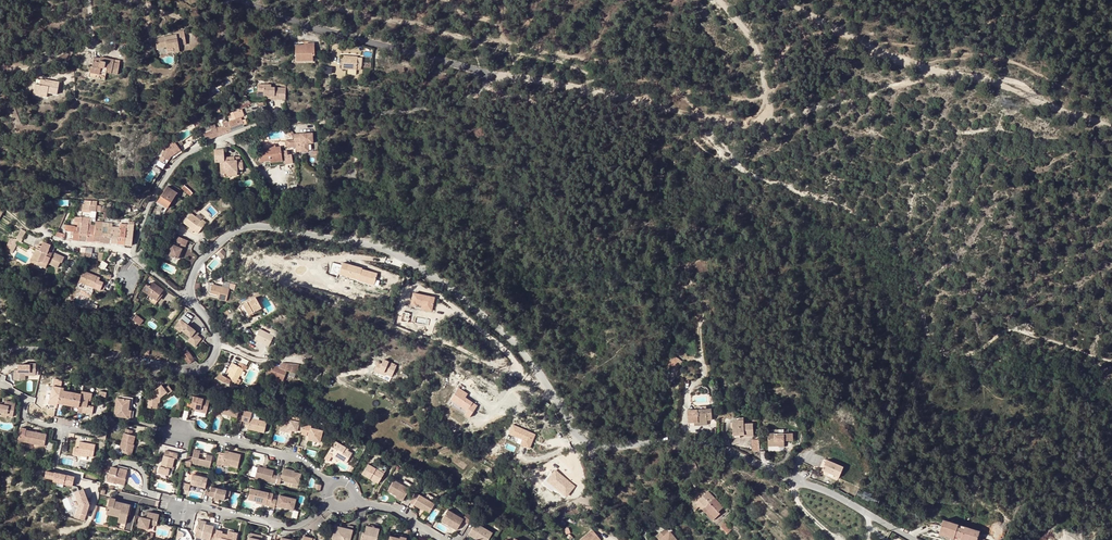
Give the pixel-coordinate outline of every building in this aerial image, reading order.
[(177,34),(175,35),(167,36),(167,38),(164,39),(164,37),(155,38),(157,48),(171,45),(172,51),(177,50),(177,47),(181,46),(181,45),(187,43),(184,31),(176,33),(177,34)] [(307,45),(305,45),(295,45),(296,61),(313,60),(313,55),(315,55),(314,43),(307,43),(307,45)] [(342,56),(342,68),(357,69),(357,66),(362,66),(363,57),(342,56)] [(117,74),(119,63),(113,62),(113,63),(100,61),(100,58),(94,57),(92,66),(90,66),(88,76),(105,79),(106,72),(117,74)] [(39,84),(35,84),(33,94),(47,97),(47,92),(57,94),(59,82),(52,81),(52,82),(45,81),(45,80),(40,79),(39,84)] [(270,98),(285,99),(286,87),(271,86),(272,84),(259,83),(258,90),(264,90),(264,94),(270,94),(270,98)] [(232,112),(234,119),(241,117),(244,115),(242,109),(232,112)] [(241,117),(234,119),(229,121),(230,123),(229,124),(231,130),(247,125),(245,119),(242,120),(241,117)] [(203,133),(206,140),(218,135),(216,128),(214,123),(209,125),(211,130),(203,133)] [(218,135),(220,135),(231,130),(229,124),(223,126),(216,128),(218,135)] [(192,141),(203,137),(202,133),(197,134),(189,138),(190,138),(192,141)] [(300,151),(308,151),(308,144),(313,144),(313,133),(292,133),(294,137),(294,139),(295,142),(299,142),(300,151)] [(286,145),(295,145),(295,142),(294,139),(294,137),(286,138),(285,138),(285,139),(285,140),(284,141),(285,142),(285,143),(285,144),(285,145),(286,145)] [(167,156),(179,147),(175,142),(164,149),(160,156),(168,160),(169,159),(167,156)] [(189,146),(186,142),(179,147),(167,156),(169,159),(171,157),(172,158),(189,146)] [(276,147),(272,148),(262,149),(262,152),(261,152),(261,153),(260,153),(260,154),(258,154),(259,161),(270,160),(270,162),(282,160),(281,151),(280,147),(276,147)] [(223,150),(214,150),(214,162),(220,162),(220,169),(224,173),(236,173),(236,170),(242,170),(242,163),(239,163),(239,157),(229,158),(230,161),(224,161),(224,158),(223,150)] [(285,164),(283,150),(281,151),(282,160),(270,162),(270,165),(285,164)] [(177,192),(167,186),(157,201),(163,205),(167,207),(177,192)] [(77,210),(83,209),(91,210),(96,211),(96,206),(97,200),(83,200),(81,200),(80,204),(76,205),(77,210)] [(184,222),(190,226),(194,229),(196,226),(198,223),(202,226),(205,222),(201,220),(201,221),(191,213),(184,222)] [(81,221),(80,227),(78,240),(86,240),(88,224),(90,217),(82,216),(81,221)] [(95,221),(95,225),(93,241),(100,241),(100,235),(101,235),(102,226),(103,222),(103,221),(95,221)] [(95,225),(88,224),(86,240),(93,241),(95,225)] [(124,244),(132,245),(133,225),(128,224),(126,224),(126,228),(124,244)] [(72,239),(78,240),(80,227),(77,227),(77,230),(74,230),(74,226),(66,225),(65,230),(73,231),(72,239)] [(101,235),(100,235),(100,241),(110,242),(112,227),(102,226),(101,235)] [(119,227),(112,227),(110,242),(117,243),(119,227)] [(126,228),(119,227),(117,243),(124,244),(126,228)] [(21,242),(26,232),(21,229),(16,239),(14,238),(7,251),(12,253),(19,240),(21,242)] [(186,246),(188,241),(177,235),(175,241),(186,246)] [(48,251),(51,244),(44,241),(41,246),(38,244),(30,261),(45,268),(48,262),(57,267),(60,262),(62,262),(64,257),(52,251),(51,253),(48,251)] [(183,248),(172,243),(167,254),(178,259),(183,248)] [(102,260),(101,262),(99,266),(103,269),(106,265),(107,263),(106,263),(102,260)] [(374,285),(377,274),(362,270),(362,269),(342,263),(339,275),(359,280),(359,281),(374,285)] [(85,291),(84,292),(91,295),(94,287),(100,290),(100,288),(102,283),(103,282),(99,280),(96,278),(97,276),(83,270),(76,287),(80,288),(85,291)] [(146,283),(142,289),(149,294),(156,300),(163,290),(152,281),(150,286),(146,283)] [(211,284),(209,294),(218,296),(217,298),(226,300),(229,288),(211,284)] [(155,304),(165,291),(163,290),(156,300),(149,294),(147,298),(155,304)] [(413,294),(410,305),(414,306),(415,305),(421,306),(421,309),(431,311),(433,298),(413,294)] [(255,297),(238,306),(244,317),(261,307),(255,297)] [(135,315),(132,319),(138,324),(141,320),(137,318),(138,317),(135,315)] [(187,340),(195,346),(201,338),(194,332),(195,330),(181,319),(174,327),(180,331),(181,330),(190,337),(187,340)] [(259,328),(254,339),(268,346),(273,335),(259,328)] [(182,355),(188,363),(194,360),(188,351),(182,355)] [(670,363),(678,369),(684,361),(676,355),(670,363)] [(377,362),(373,370),(378,372),(379,370),(385,373),(391,376),(396,365),(383,359),(381,363),(377,362)] [(235,382),(238,384),(241,380),(238,378),(243,369),(245,369),(247,366),(240,362),(238,365),(234,363),(229,373),(226,377),(221,374),(219,379),(224,382),(232,382),(233,381),(235,382)] [(265,373),(267,375),(267,374),(282,379),(286,370),(292,372),(293,371),(296,372),(298,367),(297,367),(298,364),(283,363),(280,365),(274,362),(273,364),(271,364),(268,371),(267,371),(266,371),(265,373)] [(31,371),(38,371),(37,363),(31,363),(31,365),(20,365),(20,369),(16,369),(16,380),(24,380),(24,372),(32,372),(31,371)] [(38,375),(38,371),(31,371),(32,372),(24,372),(24,380),(27,380),(27,375),(38,375)] [(157,408),(157,402),(156,402),(157,397),(159,396),(160,397),(167,391),(169,393),(173,389),(169,384),(165,388),(162,384),(154,390),(155,391),(153,393),(153,397),(149,397),(147,407),(157,408)] [(87,406),(88,400),(91,401),(92,393),(82,391),(81,394),(64,390),(65,386),(63,386),(62,387),(59,387),(60,385),(56,385),(55,386),(54,386),(51,398),(59,400),(59,402),(79,407),(78,412),(82,413),(82,411),(92,413),(94,406),(89,405),(89,407),(87,406)] [(469,418),(477,406),(465,398),(463,396),(466,393),(458,388),(450,399),(454,402),(452,406),(469,418)] [(105,399),(106,392),(99,391),(98,398),(105,399)] [(195,408),(201,409),(201,411),(207,413),(210,399),(194,396),(192,407),(195,408)] [(128,409),(129,399),(116,397),(114,415),(127,417),(128,409)] [(3,404),(1,403),(1,399),(0,398),(0,411),(4,412),(4,413),(9,414),(15,416),(17,402),(7,400),(7,402),(6,404),(3,404)] [(240,407),(224,403),(222,413),(237,416),(240,407)] [(252,411),(244,409),(242,420),(247,421),(250,422),(249,424),(249,428),(265,432),(268,421),(251,417),(252,411)] [(712,420),(712,409),(707,410),(698,410),(688,411),(688,422),(695,422),(708,421),(708,420),(712,420)] [(301,430),(303,423),(304,418),(300,417),(300,415),(294,413),(293,416),(289,415),(288,421),(281,419),(279,429),(287,432),(288,429),(291,430),(295,431),(295,429),(301,430)] [(730,433),(739,433),(739,431),(743,431),(744,433),(743,434),(753,433),(752,421),(742,421),(742,420),(734,420),(729,420),(730,433)] [(303,423),(301,430),(300,434),(308,435),(308,438),(309,440),(317,442),(319,440),(321,432),(319,430),(310,428),(311,425),(303,423)] [(512,425),(506,439),(529,449),(535,435),(512,425)] [(27,427),(21,426),(18,441),(23,443),(24,439),(48,444),(50,432),(26,428),(27,427)] [(119,449),(124,450),(129,452),(131,443),(133,434),(131,434),(132,430),(125,428),(124,432),(123,432),(119,449)] [(778,445),(783,445),(784,440),(791,440),(792,440),(792,432),(790,432),(783,432),(784,434),(774,434),(774,432),(768,432),(768,443),(778,443),(778,445)] [(78,451),(87,452),(93,453),(95,441),(79,438),(78,445),(74,445),(73,452),(78,452),(78,451)] [(344,448),(334,441),(326,452),(330,455),(331,454),(338,458),(337,459),(344,464),(350,454),(346,451),(343,449),(344,448)] [(131,443),(129,452),(124,450),(123,452),(131,454),(134,444),(131,443)] [(158,472),(169,474),(170,469),(172,470),(173,466),(175,458),(178,458),(180,453),(166,449),(162,466),(159,465),(158,472)] [(186,466),(192,468),(193,462),(213,467),(215,456),(196,451),(194,458),(189,457),(186,466)] [(232,464),(241,466),(243,456),(244,454),(232,452),(232,453),(228,453),(222,452),(219,465),(225,466),(225,465),(231,466),(232,464)] [(702,470),(698,459),(692,462),(695,472),(702,470)] [(827,460),(823,470),(841,477),(845,467),(827,460)] [(370,478),(371,477),(379,481),(384,472),(367,464),(361,474),(370,478)] [(124,480),(121,479),(123,469),(116,467),(116,468),(109,467),(106,481),(113,483),(113,482),(119,483),(123,484),(124,480)] [(256,478),(277,483),(278,476),(274,475),(275,471),(268,469),(264,468),(258,467),(256,478)] [(282,477),(278,476),(277,483),(276,485),(280,485),(281,482),(299,486),(302,475),(293,473),(293,472),(284,470),(282,477)] [(550,487),(567,497),(576,484),(555,470),(547,481),(552,484),(550,487)] [(55,473),(46,472),(45,478),(53,480),(53,482),(73,486),(74,477),(55,473)] [(207,487),(209,477),(194,474),(192,483),(207,487)] [(392,479),(408,488),(410,485),(405,483),(404,483),(394,477),(392,479)] [(395,494),(402,498),(408,488),(392,479),(386,489),(395,494)] [(84,485),(75,488),(80,501),(77,509),(86,512),(90,499),(84,485)] [(233,491),(213,486),(212,492),(211,495),(217,496),(217,497),(220,498),(227,499),(227,495),(232,496),(233,491)] [(271,505),(273,498),(274,493),(270,492),(269,497),(257,494),(258,489),(251,488),(249,499),(257,500),(266,503),(266,504),(271,505)] [(407,502),(411,504),(414,499),(417,494),(413,492),(407,502)] [(100,494),(98,504),(107,506),(109,496),(100,494)] [(411,504),(418,508),(419,507),(427,512),(432,503),(417,494),(414,499),(411,504)] [(703,501),(707,506),(705,507),(716,518),(720,514),(719,512),(723,508),(710,494),(703,501)] [(294,509),(297,499),(280,495),(278,506),(294,509)] [(127,523),(131,504),(116,501),(116,499),(110,497),(106,514),(120,516),(119,522),(127,523)] [(713,520),(716,518),(705,507),(707,506),(703,501),(698,506),(704,511),(713,520)] [(459,517),(455,515),(446,510),(441,518),(448,522),(447,524),(456,529),(461,520),(462,519),(459,517)] [(147,528),(148,523),(156,525),(159,513),(147,511),(146,517),(139,516),(137,526),(147,528)] [(465,513),(462,519),(461,520),(467,523),(471,516),(465,513)] [(955,537),(957,528),(961,529),(962,527),(943,521),(940,532),(955,537)] [(201,522),(198,537),(203,538),(212,539),(217,539),(219,530),(215,529),(216,525),(208,524),(201,522)] [(724,523),(721,527),(728,534),(731,530),(724,523)] [(376,528),(368,526),(366,534),(363,533),(362,539),(378,539),(380,529),(376,528)] [(476,539),(486,539),(489,536),(472,526),(466,536),(472,539),(476,539)] [(355,531),(345,529),(338,527),(334,539),(352,539),(355,531)] [(962,527),(961,529),(964,530),(961,539),(965,539),(977,539),(980,532),(962,527)] [(665,529),(657,536),(660,539),(669,533),(665,529)] [(240,537),(229,534),(224,533),(225,531),(219,530),(217,539),(239,539),(240,537)] [(591,531),(579,539),(599,539),(591,531)] [(822,531),(820,533),(828,539),(832,539),(822,531)]
